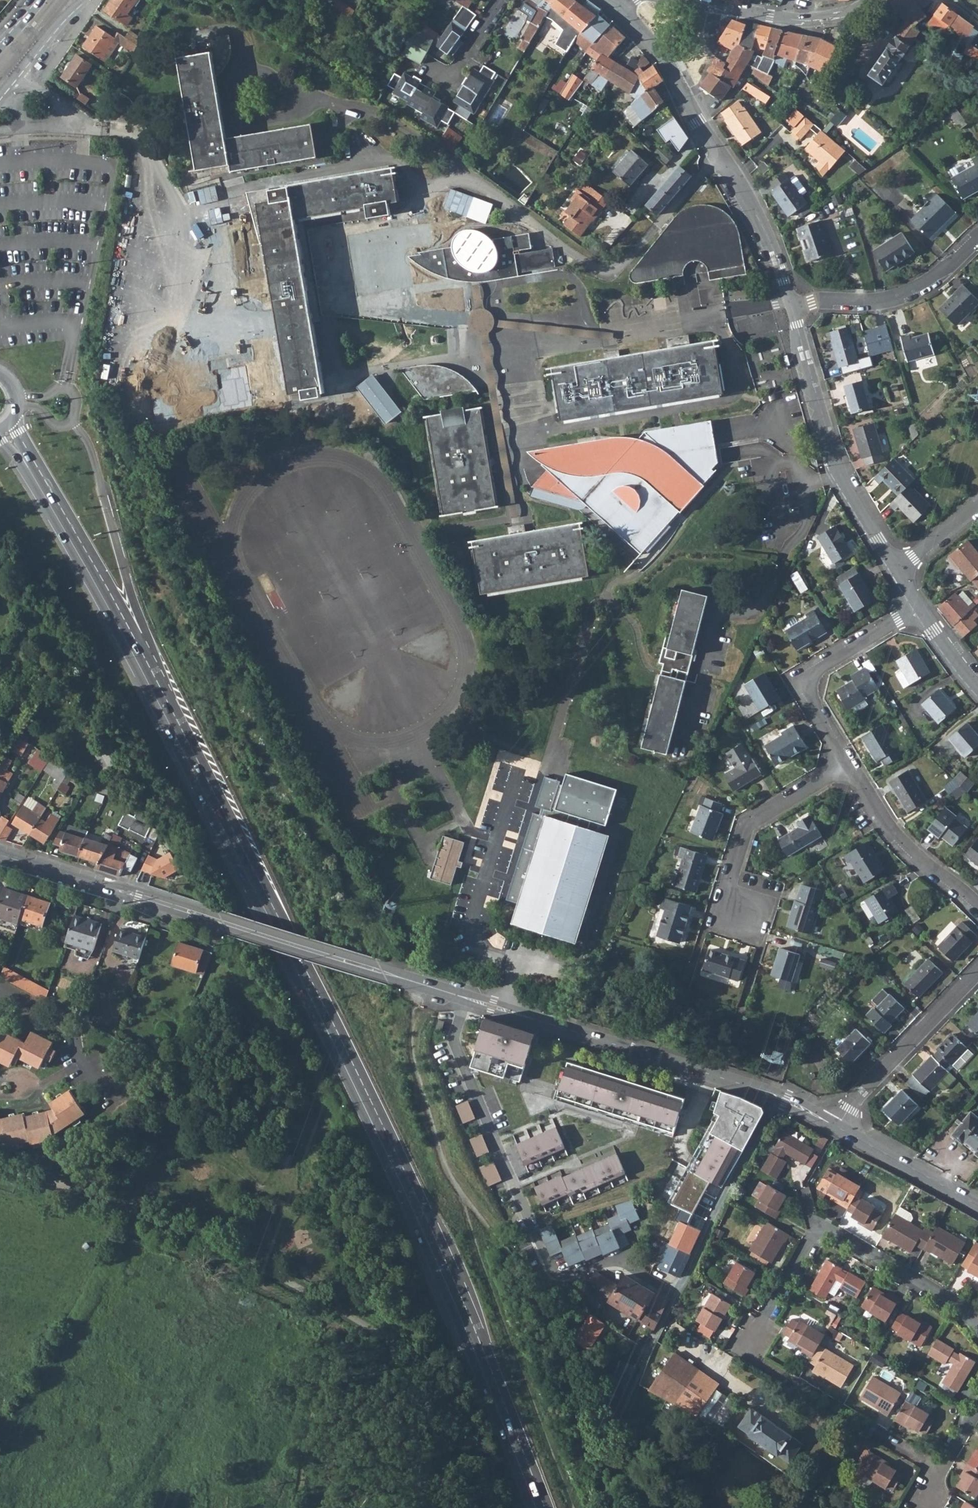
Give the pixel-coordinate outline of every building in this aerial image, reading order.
[(127,26),(132,17),(127,14),(137,0),(111,0),(104,10),(127,26)] [(467,9),(471,3),(468,0),(457,0),(456,2),(467,9)] [(551,6),(546,12),(545,15),(552,20),(562,30),(555,45),(566,53),(567,52),(571,45),(574,41),(582,33),(580,32),(598,14),(601,10),(589,0),(587,0),(582,6),(574,0),(555,0),(552,5),(551,6)] [(906,21),(915,27),(926,17),(921,10),(913,0),(890,0),(906,21)] [(921,10),(930,0),(929,0),(913,0),(921,10)] [(339,9),(351,17),(355,10),(344,2),(339,9)] [(934,15),(950,26),(952,27),(967,46),(965,53),(977,58),(977,49),(970,44),(977,32),(972,28),(973,27),(954,13),(955,11),(950,7),(948,9),(942,4),(934,15)] [(524,35),(531,39),(532,39),(534,35),(541,25),(546,12),(539,7),(524,35)] [(582,33),(574,41),(586,52),(587,50),(610,25),(598,14),(580,32),(582,33)] [(944,36),(950,26),(934,15),(927,25),(944,36)] [(434,40),(432,43),(452,57),(463,42),(459,39),(467,28),(468,28),(454,18),(442,36),(438,34),(434,40)] [(732,50),(733,51),(737,43),(738,44),(747,22),(738,20),(736,21),(733,20),(732,23),(719,42),(732,50)] [(903,26),(869,75),(883,85),(921,30),(919,31),(915,27),(906,21),(903,26)] [(738,44),(751,50),(751,48),(752,46),(759,25),(747,22),(738,44)] [(115,38),(97,25),(82,46),(105,62),(118,42),(120,43),(120,44),(132,52),(136,45),(124,37),(118,33),(115,38)] [(610,25),(587,50),(591,52),(593,49),(601,55),(602,54),(607,58),(608,57),(623,41),(626,38),(610,25)] [(759,25),(752,46),(760,48),(759,55),(762,56),(764,57),(772,28),(759,25)] [(832,39),(838,42),(844,27),(837,26),(832,39)] [(403,55),(421,65),(432,43),(434,40),(422,31),(423,29),(420,27),(417,30),(403,55)] [(773,66),(775,63),(782,30),(772,28),(764,57),(763,61),(773,66)] [(124,37),(136,45),(141,38),(130,30),(124,37)] [(786,59),(796,62),(804,35),(782,30),(775,63),(781,65),(780,66),(784,68),(786,59)] [(232,49),(232,44),(230,35),(196,40),(198,54),(178,58),(179,59),(197,169),(192,170),(192,172),(211,169),(231,165),(232,171),(232,172),(233,172),(233,171),(317,158),(318,158),(313,123),(311,123),(312,124),(226,138),(216,76),(220,73),(223,71),(224,69),(227,66),(229,62),(230,60),(230,59),(231,57),(232,54),(232,52),(232,51),(232,49)] [(804,35),(796,62),(803,64),(800,69),(806,76),(810,66),(822,39),(804,35)] [(822,39),(810,66),(825,73),(837,46),(822,39)] [(768,76),(773,66),(763,61),(764,57),(762,56),(759,55),(754,52),(755,50),(751,48),(751,50),(738,44),(737,43),(733,51),(732,50),(730,55),(748,63),(757,68),(753,74),(767,85),(772,79),(768,76)] [(586,52),(598,60),(601,55),(593,49),(591,52),(587,50),(586,52)] [(62,76),(78,87),(93,65),(77,54),(62,76)] [(587,75),(582,82),(587,86),(587,84),(588,83),(589,83),(590,83),(591,83),(591,84),(592,85),(596,78),(599,73),(602,75),(615,61),(608,57),(607,58),(602,54),(601,55),(598,60),(593,68),(587,75)] [(732,87),(734,88),(748,63),(730,55),(725,63),(717,57),(708,71),(710,73),(732,87)] [(605,77),(635,97),(637,95),(635,93),(640,84),(641,82),(633,74),(639,69),(636,65),(632,61),(627,69),(615,61),(602,75),(605,77)] [(466,78),(462,85),(485,98),(494,81),(491,79),(496,72),(484,64),(480,72),(474,68),(468,79),(466,78)] [(647,91),(640,97),(637,95),(635,97),(635,98),(631,103),(643,120),(663,102),(654,87),(663,80),(653,65),(645,74),(639,69),(633,74),(641,82),(640,84),(647,91)] [(577,66),(572,75),(576,78),(582,69),(577,66)] [(394,73),(387,85),(395,90),(393,93),(409,103),(423,81),(415,76),(414,78),(405,73),(402,78),(394,73)] [(579,79),(576,78),(572,75),(560,94),(569,101),(571,98),(582,82),(587,75),(583,73),(579,79)] [(605,77),(602,75),(599,73),(596,78),(602,83),(605,77)] [(715,96),(721,101),(732,87),(710,73),(700,87),(715,96)] [(743,88),(754,96),(758,89),(747,82),(743,88)] [(438,92),(421,83),(409,103),(408,105),(424,114),(435,97),(438,92)] [(461,106),(457,113),(469,121),(473,113),(476,115),(485,98),(462,85),(458,92),(460,93),(455,103),(461,106)] [(770,97),(758,89),(754,96),(765,103),(770,97)] [(76,98),(85,103),(88,98),(80,92),(76,98)] [(424,114),(421,119),(438,128),(442,121),(449,125),(457,113),(450,109),(451,108),(441,103),(442,101),(435,97),(424,114)] [(725,120),(742,146),(761,133),(743,108),(741,110),(737,103),(723,113),(727,119),(725,120)] [(846,115),(840,109),(839,109),(829,119),(835,125),(846,115)] [(821,129),(804,115),(791,130),(800,139),(809,128),(817,134),(813,139),(813,141),(811,143),(810,142),(805,148),(820,161),(816,165),(822,175),(828,168),(829,169),(845,150),(821,129)] [(689,138),(675,117),(658,130),(667,143),(671,140),(679,152),(689,138)] [(781,124),(769,136),(774,141),(787,128),(781,124)] [(439,142),(464,160),(474,145),(449,126),(439,142)] [(655,152),(666,163),(673,157),(661,145),(655,152)] [(615,172),(632,186),(650,165),(633,150),(615,172)] [(960,197),(977,188),(977,155),(971,158),(974,164),(950,175),(960,197)] [(756,167),(763,173),(769,167),(763,161),(756,167)] [(211,169),(212,175),(232,171),(231,165),(211,169)] [(647,205),(658,215),(692,176),(681,166),(647,205)] [(270,188),(256,190),(263,237),(259,238),(261,243),(265,243),(289,395),(302,393),(303,400),(321,397),(320,390),(323,390),(323,393),(324,393),(313,322),(296,220),(304,218),(367,208),(369,219),(392,215),(390,204),(400,202),(395,174),(399,174),(399,173),(395,173),(394,169),(398,168),(398,167),(288,185),(288,186),(290,186),(290,187),(271,190),(270,188)] [(796,211),(800,217),(811,210),(801,196),(807,191),(795,175),(789,179),(785,173),(772,183),(776,189),(772,192),(789,216),(796,211)] [(487,223),(495,203),(452,187),(444,207),(487,223)] [(566,225),(581,236),(593,220),(595,221),(610,200),(595,189),(590,198),(579,190),(572,200),(575,203),(567,213),(572,217),(566,225)] [(259,238),(263,237),(256,190),(247,192),(259,238)] [(909,217),(927,235),(937,226),(936,225),(952,209),(935,192),(909,217)] [(520,200),(525,204),(530,197),(525,193),(520,200)] [(435,198),(408,227),(424,241),(450,212),(435,198)] [(720,279),(746,275),(740,235),(739,232),(737,226),(735,223),(733,220),(730,216),(728,214),(725,212),(721,210),(716,207),(712,206),(708,205),(704,205),(700,205),(696,205),(691,207),(689,208),(685,209),(682,211),(677,215),(674,218),(631,271),(631,273),(630,274),(630,276),(630,277),(631,278),(631,280),(633,281),(635,282),(636,283),(638,283),(684,276),(683,272),(684,270),(685,268),(685,267),(686,266),(688,264),(690,263),(693,262),(695,261),(698,261),(701,262),(704,264),(705,266),(707,268),(708,270),(708,272),(709,281),(720,279)] [(304,218),(296,220),(313,322),(321,321),(304,218)] [(797,227),(809,261),(832,253),(822,219),(797,227)] [(530,233),(493,239),(491,237),(487,234),(485,233),(482,231),(479,230),(475,230),(472,229),(468,230),(464,231),(461,232),(459,234),(456,236),(455,238),(454,241),(454,243),(453,247),(420,252),(422,254),(409,256),(417,262),(430,260),(432,261),(457,257),(458,259),(460,262),(462,263),(463,265),(465,266),(467,268),(470,269),(473,270),(477,271),(481,272),(484,272),(491,262),(516,257),(519,272),(556,266),(553,248),(522,253),(521,250),(533,248),(530,233)] [(871,249),(884,269),(912,249),(899,230),(871,249)] [(486,281),(519,276),(519,272),(516,257),(491,262),(484,272),(481,272),(477,271),(473,270),(470,269),(467,268),(465,266),(463,265),(462,263),(460,262),(458,259),(457,257),(432,261),(430,260),(417,262),(422,266),(434,272),(441,275),(450,278),(458,280),(465,281),(473,282),(479,282),(486,281)] [(479,284),(472,286),(476,309),(471,312),(469,317),(337,301),(336,309),(469,325),(471,331),(476,335),(482,337),(512,520),(519,516),(489,335),(493,331),(494,327),(614,339),(615,332),(496,319),(492,313),(488,310),(483,308),(479,284)] [(942,310),(957,325),(971,311),(973,313),(977,309),(975,307),(977,304),(977,299),(963,284),(954,293),(957,296),(951,301),(942,310)] [(884,323),(863,329),(870,353),(893,347),(889,333),(882,325),(884,323)] [(858,361),(850,332),(848,333),(846,326),(830,331),(832,338),(831,338),(838,366),(858,361)] [(906,352),(912,359),(935,352),(930,333),(911,338),(910,334),(902,337),(906,352)] [(554,375),(562,422),(725,395),(717,348),(721,347),(721,346),(717,346),(716,342),(720,342),(720,340),(716,341),(688,345),(686,337),(678,338),(679,347),(669,349),(553,368),(548,369),(548,370),(553,369),(554,374),(549,374),(549,376),(554,375)] [(669,349),(679,347),(678,338),(667,339),(669,349)] [(421,366),(413,367),(436,399),(478,392),(476,389),(474,386),(472,384),(467,379),(464,377),(460,374),(454,371),(447,369),(444,368),(439,367),(430,366),(426,366),(421,366)] [(402,369),(425,400),(436,399),(413,367),(402,369)] [(388,424),(405,410),(375,373),(358,386),(388,424)] [(843,384),(851,412),(869,406),(861,379),(843,384)] [(441,516),(442,517),(444,517),(497,508),(500,508),(500,506),(497,507),(481,409),(484,409),(483,408),(480,408),(428,417),(425,417),(425,419),(428,418),(444,516),(441,516)] [(532,487),(580,502),(583,503),(641,555),(678,512),(679,513),(703,486),(702,485),(713,473),(714,472),(711,470),(717,464),(714,445),(709,446),(707,429),(711,421),(646,432),(643,433),(624,454),(610,440),(608,439),(559,447),(542,465),(547,470),(532,487)] [(863,456),(865,461),(880,445),(872,421),(853,427),(861,456),(863,456)] [(895,457),(875,476),(881,482),(884,479),(899,494),(911,483),(915,478),(895,457)] [(899,494),(891,503),(896,508),(901,504),(909,513),(908,514),(914,520),(931,504),(911,483),(899,494)] [(581,523),(473,541),(482,596),(590,577),(581,523)] [(510,526),(511,533),(527,529),(525,523),(510,526)] [(836,525),(819,535),(835,563),(852,553),(836,525)] [(950,555),(961,568),(971,581),(977,589),(977,553),(968,541),(950,555)] [(800,570),(793,573),(801,592),(808,589),(800,570)] [(859,574),(839,585),(855,611),(874,600),(859,574)] [(672,669),(688,673),(707,596),(681,590),(668,641),(664,640),(658,664),(662,665),(661,671),(671,673),(672,669)] [(963,591),(958,596),(970,610),(973,608),(976,606),(963,591)] [(938,607),(953,624),(970,610),(958,596),(955,593),(938,607)] [(953,624),(964,636),(977,624),(977,614),(973,608),(970,610),(953,624)] [(806,618),(785,630),(796,650),(819,636),(819,635),(825,631),(812,610),(804,614),(806,618)] [(953,624),(950,627),(960,639),(964,636),(953,624)] [(915,647),(897,659),(905,672),(899,677),(905,687),(931,670),(918,651),(915,647)] [(852,681),(836,691),(847,710),(864,700),(863,697),(878,688),(865,667),(850,677),(852,681)] [(763,673),(744,685),(759,710),(779,699),(763,673)] [(642,748),(668,754),(686,680),(660,674),(642,748)] [(940,687),(923,702),(940,721),(957,707),(940,687)] [(951,738),(969,757),(977,748),(977,732),(969,722),(951,738)] [(880,725),(860,738),(876,763),(879,761),(883,767),(900,757),(880,725)] [(781,735),(764,746),(775,765),(805,747),(792,726),(780,733),(781,735)] [(17,736),(10,748),(23,755),(30,743),(17,736)] [(119,763),(108,745),(100,750),(110,768),(119,763)] [(752,782),(761,776),(751,760),(750,760),(741,745),(739,746),(752,782)] [(723,777),(733,793),(752,782),(739,746),(726,755),(735,770),(723,777)] [(36,764),(42,768),(49,758),(42,753),(38,749),(34,757),(38,760),(36,764)] [(11,777),(6,775),(9,771),(4,769),(2,772),(0,771),(0,797),(11,777)] [(906,770),(887,782),(906,813),(925,801),(906,770)] [(959,770),(946,789),(962,799),(975,780),(959,770)] [(58,789),(65,794),(70,787),(68,785),(73,776),(68,772),(58,789)] [(547,777),(538,805),(545,807),(542,815),(548,817),(600,834),(603,825),(606,826),(618,790),(568,773),(565,782),(547,777)] [(7,806),(16,811),(25,797),(19,793),(14,800),(12,798),(7,806)] [(691,833),(713,843),(717,831),(715,830),(717,824),(719,825),(724,815),(719,813),(722,805),(707,799),(704,807),(702,805),(691,833)] [(12,824),(30,835),(40,819),(43,812),(36,807),(32,812),(23,806),(12,824)] [(945,807),(927,829),(939,838),(941,836),(953,845),(966,829),(954,818),(956,816),(945,807)] [(134,817),(125,812),(118,825),(129,831),(130,830),(146,837),(147,835),(154,821),(150,814),(139,808),(134,817)] [(515,924),(574,942),(606,836),(600,834),(548,817),(542,815),(532,813),(506,898),(519,903),(515,924)] [(796,826),(775,839),(784,855),(819,834),(807,814),(794,822),(796,826)] [(30,835),(45,844),(55,828),(40,819),(30,835)] [(154,821),(147,835),(157,839),(160,831),(154,821)] [(6,841),(13,830),(7,826),(0,837),(0,839),(6,841)] [(86,837),(88,832),(68,826),(66,833),(61,832),(55,843),(62,846),(60,851),(80,857),(86,837)] [(80,857),(98,863),(112,837),(106,833),(101,843),(86,837),(80,857)] [(119,876),(125,865),(131,855),(116,848),(121,838),(114,835),(112,837),(98,863),(94,869),(119,876)] [(451,887),(457,869),(458,863),(464,844),(443,838),(430,881),(451,887)] [(965,854),(977,865),(977,838),(965,854)] [(865,841),(842,855),(846,862),(849,860),(863,882),(883,869),(865,841)] [(672,885),(694,892),(706,855),(679,847),(676,857),(681,858),(672,885)] [(149,851),(144,870),(174,878),(178,859),(149,851)] [(137,857),(131,855),(125,865),(132,868),(137,857)] [(889,882),(863,898),(878,921),(897,909),(888,896),(895,891),(889,882)] [(783,925),(806,932),(814,906),(812,905),(817,890),(798,884),(793,900),(791,899),(788,910),(783,925)] [(19,923),(21,918),(28,895),(4,887),(0,898),(0,917),(19,923)] [(21,918),(42,926),(50,902),(28,895),(21,918)] [(654,935),(678,943),(689,906),(661,898),(657,908),(663,909),(654,935)] [(66,942),(93,949),(102,923),(75,915),(66,942)] [(962,920),(938,945),(953,960),(977,935),(962,920)] [(111,954),(138,962),(146,937),(120,929),(111,954)] [(172,964),(196,971),(199,964),(206,967),(212,952),(179,941),(172,964)] [(93,949),(66,942),(64,946),(76,950),(75,955),(88,958),(93,949)] [(701,969),(737,981),(743,960),(708,949),(701,969)] [(778,976),(789,979),(797,953),(786,950),(778,976)] [(138,962),(111,954),(132,969),(133,966),(137,967),(138,962)] [(928,957),(904,981),(918,995),(942,970),(928,957)] [(1,976),(46,1000),(49,991),(4,967),(1,976)] [(882,987),(869,1001),(873,1005),(875,1006),(889,993),(882,987)] [(873,1005),(866,1013),(884,1030),(891,1022),(890,1021),(904,1006),(889,992),(889,993),(875,1006),(873,1005)] [(968,1022),(977,1033),(977,1012),(968,1022)] [(472,1066),(521,1081),(532,1046),(527,1030),(487,1018),(472,1066)] [(436,1029),(442,1030),(445,1021),(439,1019),(436,1029)] [(963,1031),(975,1040),(977,1037),(977,1033),(967,1025),(963,1031)] [(856,1027),(836,1047),(851,1061),(870,1041),(856,1027)] [(9,1066),(11,1063),(14,1064),(18,1057),(39,1067),(44,1057),(50,1060),(55,1050),(49,1047),(52,1042),(31,1031),(25,1042),(0,1029),(0,1062),(9,1066)] [(527,1030),(532,1046),(535,1032),(527,1030)] [(938,1050),(933,1055),(944,1066),(949,1060),(951,1062),(966,1046),(952,1032),(936,1048),(938,1050)] [(933,1055),(931,1054),(913,1073),(929,1089),(936,1082),(942,1088),(944,1088),(955,1077),(948,1070),(944,1066),(933,1055)] [(657,1126),(675,1131),(686,1098),(670,1093),(669,1097),(583,1070),(584,1066),(569,1061),(559,1095),(578,1101),(578,1098),(610,1108),(609,1111),(627,1116),(627,1114),(658,1123),(657,1126)] [(669,1097),(670,1093),(584,1066),(583,1070),(669,1097)] [(929,1089),(913,1073),(905,1080),(922,1096),(929,1089)] [(901,1087),(882,1107),(898,1123),(917,1103),(901,1087)] [(7,1145),(29,1140),(30,1144),(54,1138),(53,1134),(83,1113),(69,1090),(48,1103),(52,1109),(23,1116),(22,1113),(0,1118),(0,1141),(6,1142),(7,1145)] [(742,1097),(722,1091),(715,1114),(669,1202),(693,1213),(710,1180),(723,1187),(765,1110),(763,1105),(742,1097)] [(578,1098),(578,1101),(609,1111),(610,1108),(578,1098)] [(470,1099),(457,1104),(464,1122),(476,1117),(470,1099)] [(953,1134),(963,1142),(965,1139),(977,1150),(975,1152),(977,1155),(977,1116),(971,1111),(965,1118),(961,1115),(957,1120),(961,1124),(953,1134)] [(627,1114),(627,1116),(657,1126),(658,1123),(627,1114)] [(526,1164),(565,1148),(557,1128),(518,1144),(526,1164)] [(772,1153),(762,1170),(777,1180),(788,1162),(783,1159),(787,1153),(806,1164),(814,1149),(784,1132),(775,1147),(778,1148),(774,1154),(772,1153)] [(478,1156),(491,1151),(484,1133),(471,1137),(478,1156)] [(812,1153),(806,1164),(812,1168),(818,1157),(812,1153)] [(626,1173),(618,1154),(563,1177),(563,1175),(537,1186),(544,1204),(570,1193),(571,1194),(583,1189),(584,1191),(626,1173)] [(488,1186),(502,1180),(494,1161),(480,1167),(488,1186)] [(830,1168),(818,1187),(827,1193),(829,1190),(834,1193),(831,1198),(849,1208),(855,1198),(862,1187),(830,1168)] [(760,1201),(756,1207),(776,1219),(781,1212),(778,1211),(787,1196),(769,1185),(768,1187),(761,1183),(753,1197),(760,1201)] [(855,1198),(847,1210),(853,1214),(852,1215),(864,1223),(863,1225),(873,1231),(883,1214),(874,1209),(876,1207),(862,1199),(861,1201),(855,1198)] [(632,1199),(616,1204),(620,1213),(608,1219),(610,1223),(616,1236),(632,1229),(630,1223),(641,1218),(632,1199)] [(901,1207),(896,1214),(911,1222),(913,1218),(911,1213),(901,1207)] [(896,1214),(883,1237),(890,1241),(892,1238),(901,1243),(900,1245),(913,1252),(917,1245),(924,1249),(924,1248),(934,1232),(926,1227),(924,1230),(911,1222),(896,1214)] [(659,1266),(679,1276),(701,1229),(681,1219),(672,1237),(664,1255),(659,1266)] [(767,1222),(751,1250),(753,1252),(770,1262),(773,1263),(780,1251),(778,1249),(783,1241),(786,1243),(790,1236),(767,1222)] [(610,1223),(594,1230),(603,1252),(604,1254),(621,1246),(616,1236),(610,1223)] [(552,1225),(539,1229),(551,1256),(563,1250),(559,1242),(552,1225)] [(934,1232),(924,1248),(932,1253),(934,1250),(943,1255),(942,1257),(954,1264),(967,1244),(937,1226),(934,1232)] [(593,1229),(576,1236),(586,1258),(587,1259),(603,1252),(594,1230),(593,1229)] [(576,1234),(559,1242),(563,1250),(570,1265),(586,1258),(576,1236),(576,1234)] [(656,1251),(664,1255),(672,1237),(664,1234),(656,1251)] [(962,1265),(970,1270),(969,1271),(977,1276),(977,1243),(976,1242),(962,1265)] [(753,1252),(749,1258),(767,1268),(770,1262),(753,1252)] [(825,1298),(829,1292),(836,1279),(843,1283),(840,1287),(858,1297),(866,1283),(849,1272),(847,1275),(841,1271),(842,1269),(828,1260),(811,1289),(825,1298)] [(739,1262),(726,1283),(746,1295),(751,1288),(748,1287),(757,1273),(739,1262)] [(667,1301),(626,1275),(619,1285),(596,1272),(582,1277),(590,1282),(587,1287),(654,1328),(667,1301)] [(590,1282),(582,1277),(574,1279),(587,1287),(590,1282)] [(836,1279),(829,1292),(835,1295),(840,1287),(843,1283),(836,1279)] [(874,1287),(862,1307),(887,1321),(900,1299),(890,1293),(887,1298),(882,1295),(883,1292),(874,1287)] [(714,1293),(698,1319),(716,1329),(731,1303),(714,1293)] [(837,1314),(829,1309),(827,1313),(832,1316),(828,1322),(831,1324),(837,1314)] [(901,1312),(892,1327),(899,1331),(899,1332),(921,1346),(931,1329),(908,1315),(908,1316),(901,1312)] [(574,1339),(589,1349),(590,1347),(606,1323),(591,1313),(574,1339)] [(803,1350),(813,1356),(826,1334),(801,1320),(799,1322),(793,1318),(785,1332),(791,1336),(790,1339),(799,1344),(800,1342),(805,1345),(803,1350)] [(839,1339),(843,1332),(830,1325),(827,1332),(839,1339)] [(937,1338),(928,1353),(946,1364),(948,1360),(954,1364),(943,1382),(958,1391),(976,1362),(961,1353),(960,1354),(954,1351),(955,1349),(937,1338)] [(653,1351),(640,1384),(697,1415),(715,1389),(719,1384),(658,1341),(653,1351)] [(827,1349),(815,1370),(821,1374),(823,1372),(831,1378),(831,1379),(843,1386),(855,1366),(827,1349)] [(873,1376),(861,1398),(872,1405),(873,1403),(882,1408),(881,1411),(888,1415),(901,1393),(873,1376)] [(715,1389),(697,1415),(701,1417),(704,1412),(709,1416),(724,1395),(715,1389)] [(906,1399),(896,1416),(920,1431),(921,1429),(927,1433),(936,1418),(929,1414),(929,1413),(906,1399)] [(752,1407),(739,1426),(749,1434),(790,1463),(803,1444),(780,1428),(782,1425),(776,1420),(774,1423),(752,1407)] [(865,1448),(860,1456),(869,1462),(873,1456),(874,1454),(865,1448)] [(967,1463),(977,1469),(977,1449),(974,1455),(972,1454),(967,1463)] [(869,1462),(860,1456),(853,1468),(854,1472),(858,1475),(862,1474),(863,1473),(886,1486),(887,1486),(893,1489),(901,1475),(895,1471),(895,1470),(873,1456),(869,1462)] [(967,1462),(963,1469),(966,1471),(957,1486),(975,1497),(977,1491),(977,1469),(967,1463),(967,1462)]
